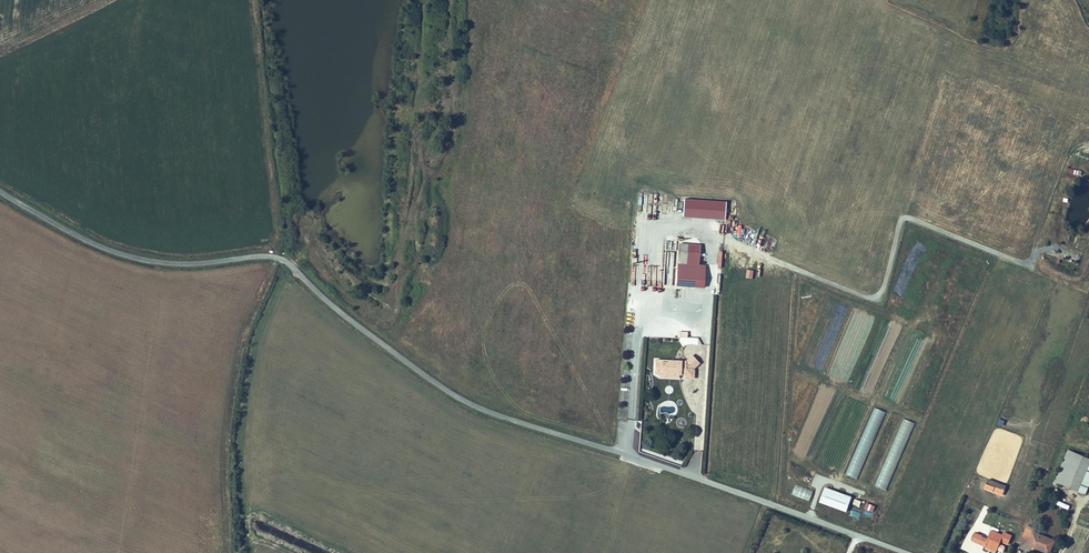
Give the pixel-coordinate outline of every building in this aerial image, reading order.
[(1063,67),(1060,73),(1066,76),(1069,69),(1063,67)] [(727,202),(684,199),(683,216),(726,218),(727,202)] [(678,244),(676,286),(704,287),(705,265),(699,265),(700,245),(678,244)] [(685,361),(655,359),(655,372),(660,372),(660,376),(677,377),(678,373),(684,374),(684,377),(693,378),(693,370),(692,368),(698,362),(691,355),(685,361)] [(1067,450),(1054,481),(1077,491),(1088,462),(1088,459),(1067,450)] [(988,479),(985,485),(984,489),(1003,497),(1005,492),(1007,487),(988,479)] [(852,505),(859,507),(861,501),(854,499),(852,505)] [(1058,501),(1056,505),(1068,510),(1070,505),(1058,501)] [(849,516),(859,521),(862,513),(852,509),(849,516)] [(1018,526),(1013,540),(1032,547),(1040,550),(1044,540),(1025,533),(1026,529),(1018,526)] [(964,537),(977,542),(989,546),(992,538),(1000,542),(1002,536),(994,532),(982,528),(979,536),(967,531),(964,537)] [(989,546),(977,542),(964,537),(963,539),(988,548),(989,546)] [(1032,547),(1013,540),(1012,543),(1039,552),(1040,550),(1032,547)]
